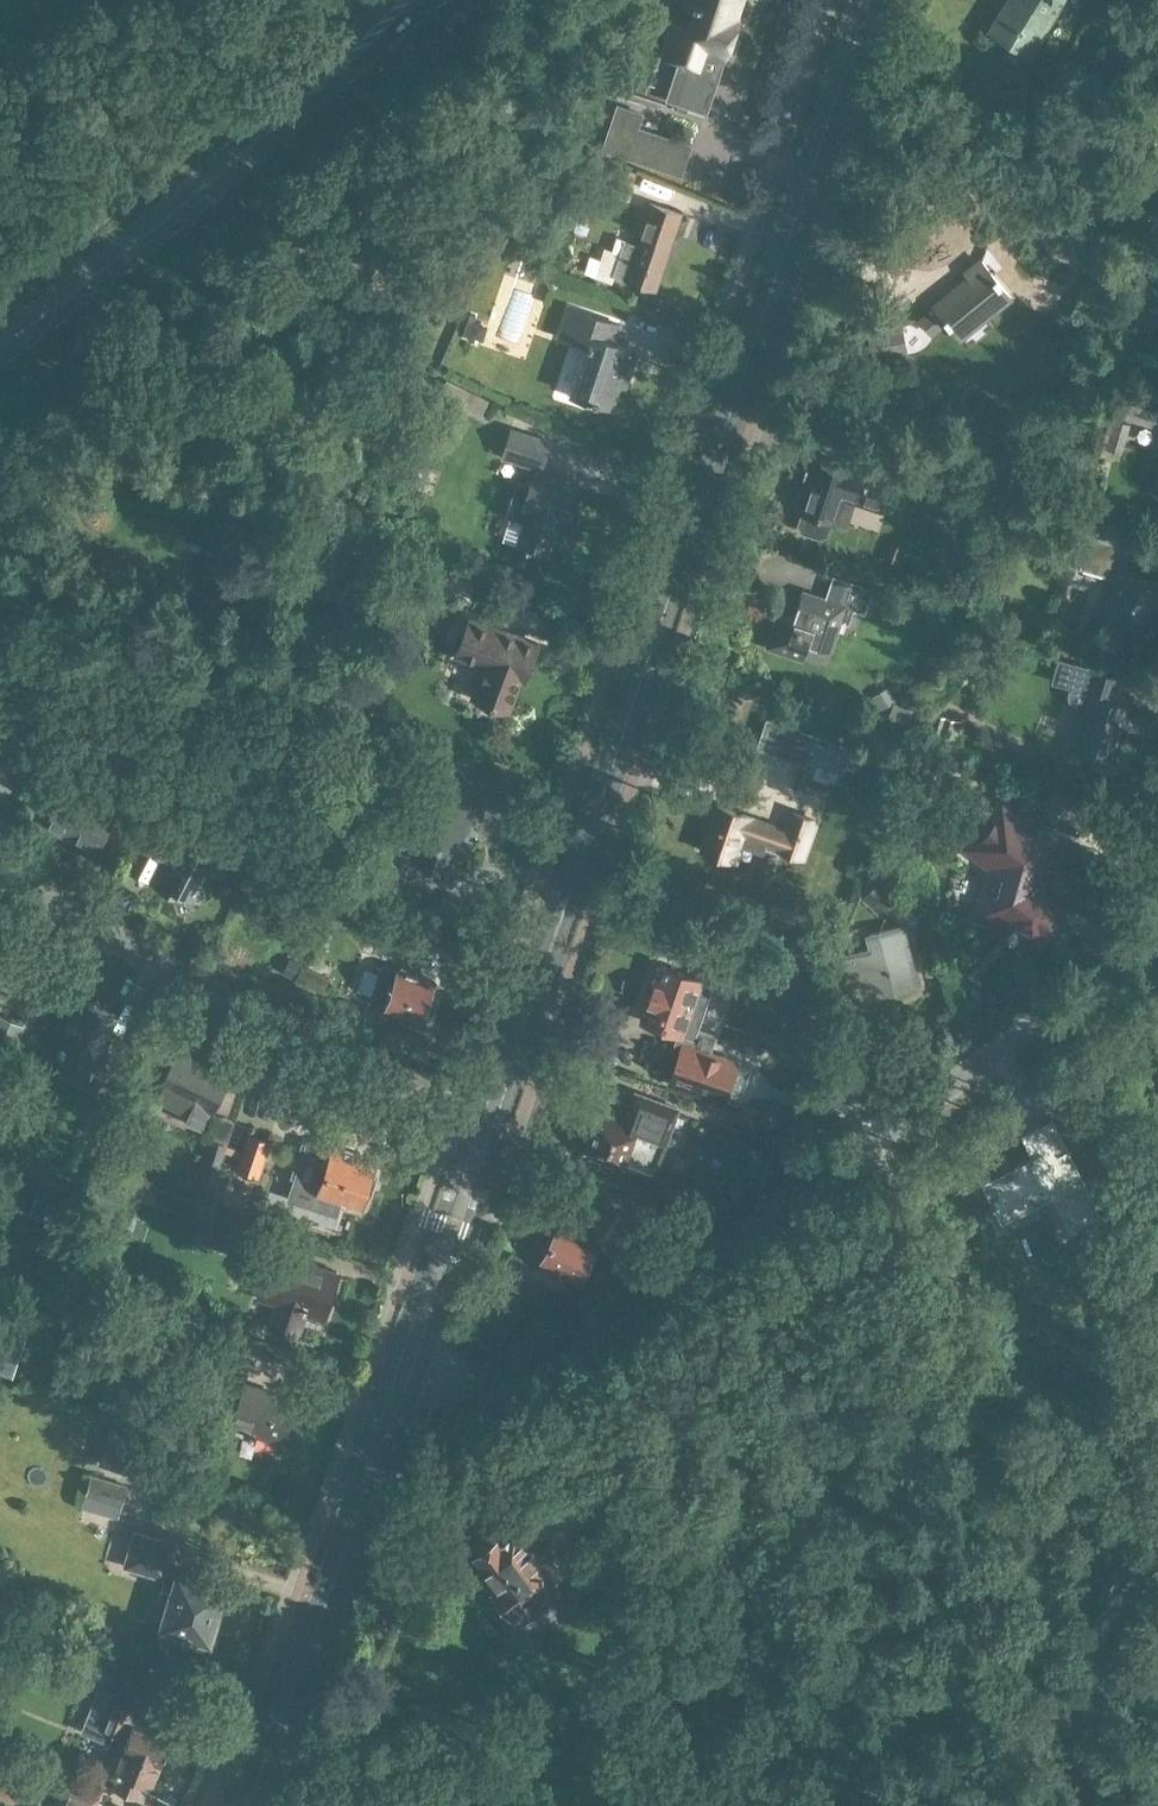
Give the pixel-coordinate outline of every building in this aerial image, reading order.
[(689,3),(697,6),(690,27),(681,24),(669,57),(695,66),(702,48),(727,56),(735,31),(732,29),(736,19),(739,20),(746,0),(690,0),(689,3)] [(989,27),(1013,42),(1022,28),(1038,38),(1061,0),(1005,0),(989,27)] [(707,113),(708,111),(719,79),(691,70),(680,103),(707,113)] [(620,105),(605,148),(654,165),(664,136),(640,127),(633,125),(637,111),(620,105)] [(638,171),(616,162),(613,160),(602,188),(627,198),(638,171)] [(580,197),(573,189),(558,200),(565,209),(580,197)] [(591,205),(595,194),(584,190),(580,201),(591,205)] [(621,252),(614,275),(615,275),(625,278),(657,289),(683,212),(651,201),(636,243),(625,240),(621,252)] [(934,306),(919,318),(933,335),(948,323),(960,338),(1011,296),(982,259),(967,271),(971,276),(934,306)] [(507,354),(525,306),(507,299),(490,348),(507,354)] [(573,391),(613,404),(622,375),(628,377),(637,348),(614,341),(620,322),(570,305),(560,336),(588,345),(573,391)] [(464,331),(464,333),(467,334),(470,335),(469,340),(475,342),(476,337),(477,337),(482,339),(487,325),(474,321),(473,321),(475,315),(470,313),(464,331)] [(909,354),(903,322),(867,328),(873,361),(909,354)] [(1157,411),(1128,403),(1124,416),(1153,425),(1157,411)] [(1110,417),(1102,445),(1121,450),(1129,423),(1110,417)] [(501,457),(543,471),(553,440),(511,426),(501,457)] [(807,469),(795,505),(800,507),(799,510),(802,511),(798,524),(802,532),(821,538),(828,534),(832,521),(836,522),(837,518),(844,520),(851,499),(881,509),(890,482),(853,470),(854,468),(816,455),(811,471),(807,469)] [(403,477),(406,485),(413,487),(420,483),(422,476),(419,469),(412,467),(405,470),(403,477)] [(629,491),(632,480),(607,473),(604,484),(629,491)] [(531,485),(516,480),(505,513),(526,520),(519,544),(549,554),(560,518),(569,521),(579,489),(535,474),(531,485)] [(497,553),(511,557),(519,530),(505,526),(497,553)] [(907,546),(889,540),(884,557),(902,562),(907,546)] [(781,613),(771,644),(805,656),(809,643),(829,650),(839,621),(850,624),(854,610),(862,586),(863,584),(833,575),(826,597),(825,600),(803,592),(793,618),(781,613)] [(521,677),(526,679),(539,643),(471,617),(457,653),(488,664),(475,698),(509,710),(521,677)] [(1119,676),(1103,671),(1077,664),(1069,693),(1069,696),(1069,699),(1072,704),(1074,706),(1076,708),(1079,710),(1087,713),(1077,745),(1114,756),(1129,704),(1112,699),(1119,676)] [(888,689),(873,698),(879,708),(894,700),(888,689)] [(915,709),(894,701),(888,717),(909,724),(915,709)] [(963,721),(930,710),(923,732),(955,743),(963,721)] [(0,763),(27,776),(43,746),(16,732),(0,763)] [(174,764),(179,750),(164,743),(158,757),(174,764)] [(932,748),(908,776),(926,792),(950,764),(932,748)] [(583,776),(576,799),(587,803),(594,780),(583,776)] [(103,798),(97,809),(75,797),(80,786),(69,780),(45,827),(70,840),(71,838),(97,851),(111,822),(116,825),(124,809),(103,798)] [(885,803),(870,798),(861,825),(876,830),(885,803)] [(990,864),(977,915),(1001,920),(1035,947),(1068,902),(1046,886),(1058,835),(1038,828),(1003,799),(981,827),(1004,846),(990,864)] [(701,847),(737,860),(746,837),(803,856),(816,820),(792,812),(787,828),(717,803),(701,847)] [(182,838),(182,836),(191,819),(167,807),(145,848),(167,859),(158,876),(167,880),(163,887),(180,897),(183,892),(200,900),(214,872),(202,866),(209,852),(182,838)] [(886,911),(898,897),(881,883),(866,901),(882,915),(886,911)] [(898,897),(886,911),(901,924),(905,923),(905,925),(916,912),(898,897)] [(795,912),(773,905),(769,919),(791,926),(795,912)] [(388,917),(383,931),(399,938),(405,923),(388,917)] [(836,958),(847,1001),(848,1001),(842,978),(867,972),(873,995),(918,983),(903,926),(868,935),(872,949),(836,958)] [(817,977),(831,973),(827,960),(813,964),(817,977)] [(382,963),(369,1001),(402,1012),(399,1022),(421,1029),(436,981),(382,963)] [(302,964),(295,979),(323,992),(330,978),(302,964)] [(702,978),(661,964),(641,1019),(696,1038),(707,1005),(694,1000),(702,978)] [(22,1058),(35,1029),(34,1029),(23,1024),(0,1013),(0,1048),(22,1058)] [(683,1044),(671,1080),(724,1099),(737,1063),(683,1044)] [(165,1089),(159,1100),(188,1114),(186,1118),(203,1126),(208,1116),(209,1117),(211,1112),(229,1076),(179,1052),(161,1087),(165,1089)] [(600,1112),(594,1129),(589,1129),(584,1131),(581,1135),(580,1140),(583,1145),(587,1148),(586,1151),(622,1165),(623,1162),(654,1173),(678,1108),(637,1093),(626,1122),(600,1112)] [(1021,1134),(1033,1157),(983,1182),(1002,1221),(1052,1196),(1069,1230),(1102,1214),(1053,1118),(1021,1134)] [(273,1139),(250,1131),(237,1168),(260,1176),(273,1139)] [(225,1144),(210,1140),(193,1196),(207,1200),(225,1144)] [(300,1150),(291,1177),(296,1179),(295,1180),(315,1187),(310,1205),(337,1214),(342,1196),(361,1203),(374,1163),(333,1149),(333,1150),(308,1142),(305,1151),(300,1150)] [(608,1212),(592,1234),(621,1256),(647,1222),(644,1219),(647,1216),(657,1202),(646,1194),(627,1188),(617,1201),(621,1204),(612,1215),(608,1212)] [(595,1245),(593,1249),(557,1231),(543,1258),(580,1276),(587,1263),(615,1276),(624,1259),(595,1245)] [(1155,1256),(1157,1255),(1157,1244),(1144,1245),(1144,1256),(1155,1256)] [(328,1300),(337,1274),(294,1260),(294,1258),(274,1251),(260,1295),(278,1301),(271,1323),(298,1332),(311,1294),(328,1300)] [(583,1289),(576,1305),(587,1311),(595,1295),(583,1289)] [(18,1341),(10,1368),(55,1383),(64,1356),(18,1341)] [(221,1349),(218,1356),(214,1369),(240,1379),(248,1358),(221,1349)] [(281,1441),(293,1407),(275,1400),(278,1393),(245,1382),(235,1410),(225,1406),(220,1420),(281,1441)] [(91,1474),(86,1493),(123,1504),(129,1485),(91,1474)] [(71,1531),(107,1540),(116,1508),(79,1498),(71,1531)] [(498,1537),(477,1553),(482,1559),(502,1586),(497,1589),(517,1616),(557,1586),(538,1561),(542,1557),(538,1552),(543,1549),(525,1524),(501,1542),(498,1537)] [(128,1559),(126,1564),(136,1567),(165,1575),(166,1569),(167,1568),(174,1543),(136,1532),(128,1559)] [(167,1606),(158,1638),(159,1638),(186,1646),(190,1633),(191,1633),(211,1639),(226,1586),(178,1572),(176,1579),(173,1590),(171,1590),(166,1605),(167,1606)] [(28,1590),(13,1586),(10,1597),(25,1601),(28,1590)] [(98,1688),(83,1723),(108,1734),(104,1742),(123,1750),(121,1754),(115,1752),(110,1764),(123,1770),(115,1790),(132,1798),(139,1782),(150,1786),(172,1736),(133,1719),(137,1709),(134,1708),(114,1699),(124,1675),(107,1667),(98,1688)] [(64,1782),(55,1805),(94,1805),(99,1796),(64,1782)]
